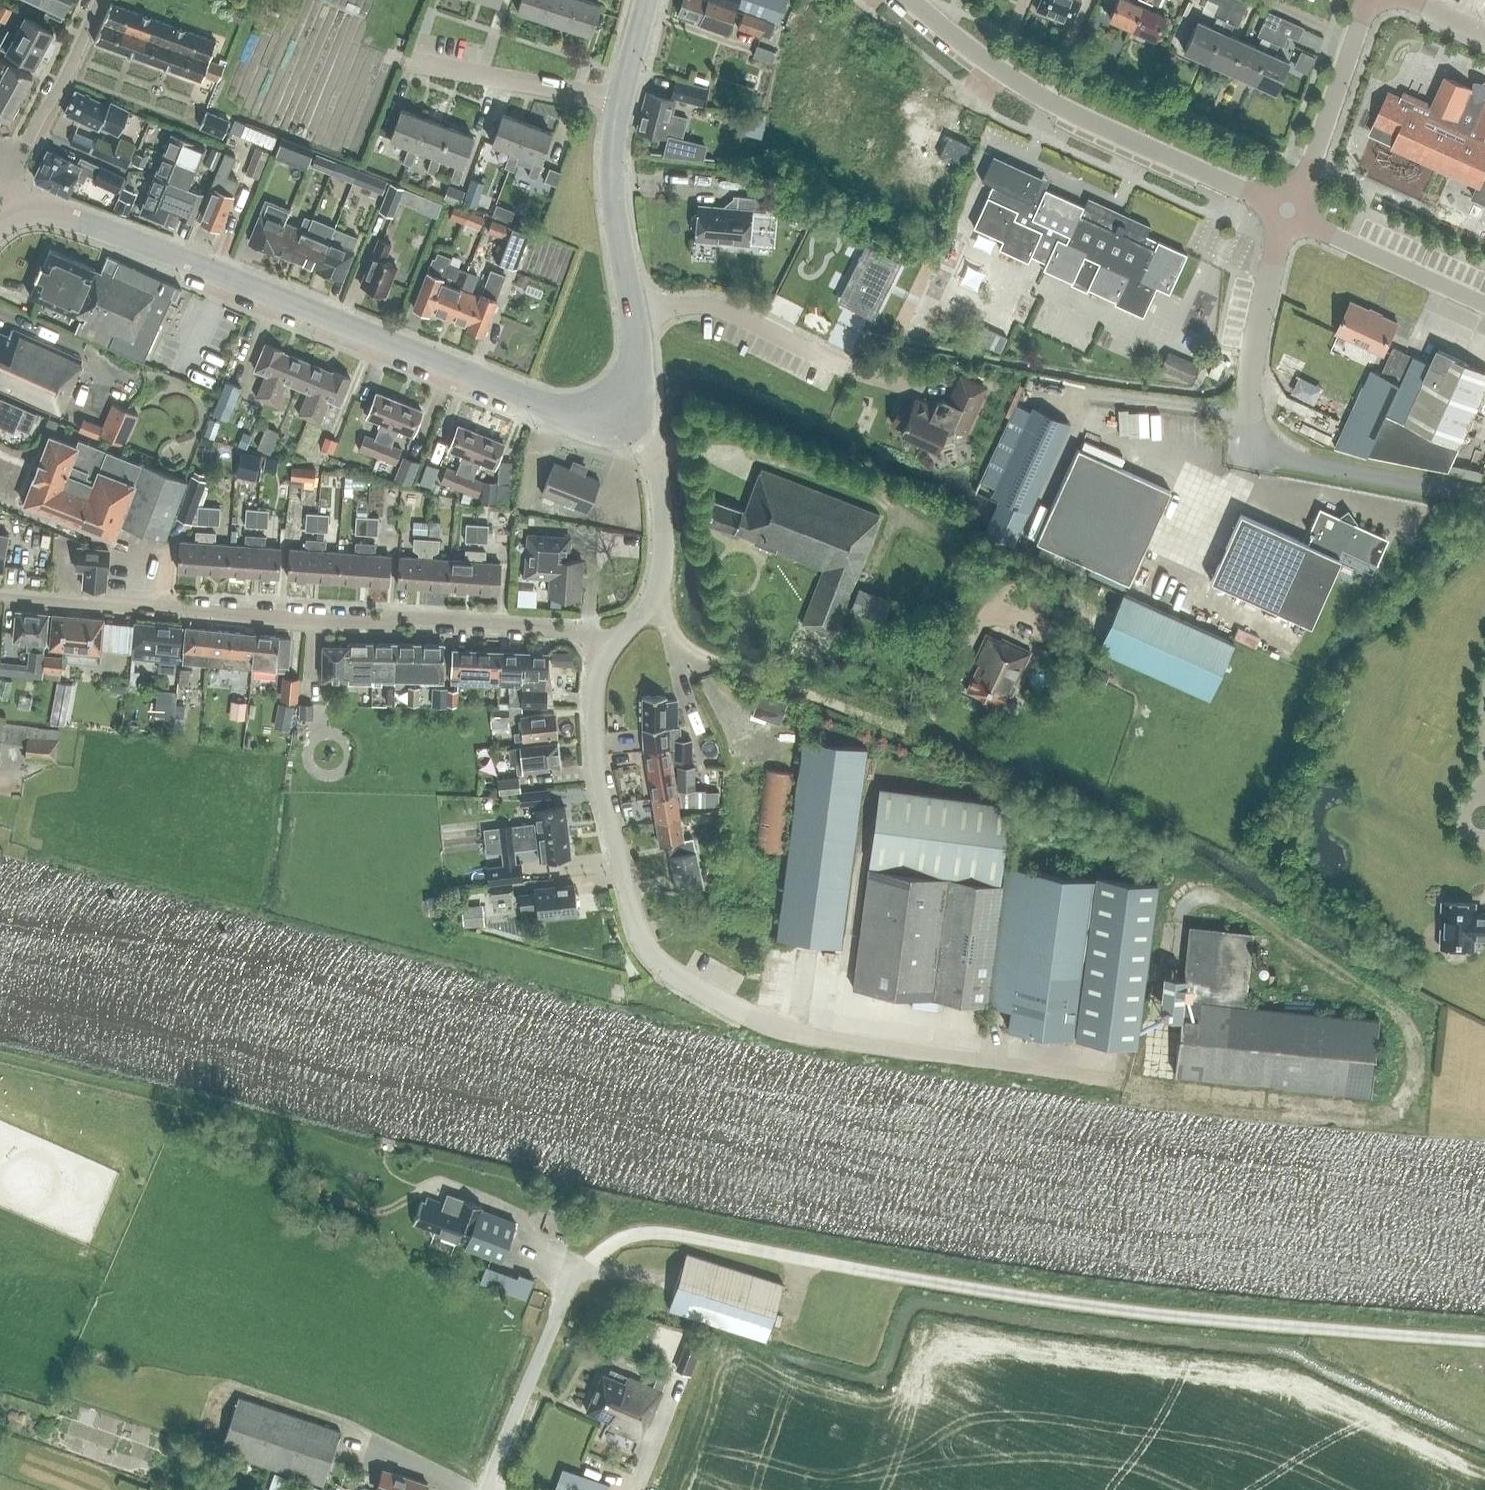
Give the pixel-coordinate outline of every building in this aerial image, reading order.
[(50,6),(47,12),(61,18),(69,0),(37,0),(50,6)] [(517,10),(542,18),(548,0),(521,0),(517,10)] [(542,18),(566,26),(574,0),(548,0),(542,18)] [(585,0),(574,0),(566,26),(590,34),(600,5),(585,0)] [(736,8),(712,0),(683,0),(678,14),(701,22),(702,19),(728,28),(726,34),(727,34),(736,8)] [(787,0),(712,0),(736,8),(780,23),(787,0)] [(1081,0),(1040,0),(1036,10),(1071,24),(1081,1),(1080,1),(1081,0)] [(1145,0),(1133,0),(1133,1),(1130,0),(1118,0),(1110,18),(1132,28),(1145,0)] [(1132,28),(1155,38),(1165,15),(1147,8),(1150,2),(1154,4),(1156,0),(1145,0),(1132,28)] [(1235,0),(1208,0),(1218,4),(1212,16),(1217,17),(1212,28),(1198,21),(1184,51),(1207,61),(1225,21),(1231,7),(1232,7),(1235,0)] [(1243,41),(1229,35),(1233,25),(1237,27),(1249,3),(1242,0),(1235,0),(1232,7),(1231,7),(1225,21),(1207,61),(1229,71),(1243,41)] [(0,3),(0,21),(4,23),(11,10),(0,3)] [(111,3),(94,42),(201,81),(216,41),(111,3)] [(761,35),(766,20),(743,12),(738,28),(761,36),(761,35)] [(1276,27),(1281,18),(1268,12),(1257,36),(1261,38),(1257,48),(1243,41),(1229,71),(1252,81),(1270,41),(1276,27)] [(34,67),(53,31),(25,16),(6,51),(34,67)] [(1298,41),(1304,28),(1281,18),(1276,27),(1270,41),(1252,81),(1275,92),(1288,62),(1274,55),(1278,45),(1283,47),(1288,36),(1298,41)] [(776,23),(766,20),(761,35),(771,38),(776,23)] [(778,53),(756,45),(752,56),(774,63),(778,53)] [(0,58),(0,67),(5,70),(9,63),(0,58)] [(218,81),(226,61),(220,59),(218,64),(209,61),(204,75),(218,81)] [(32,76),(9,63),(5,70),(0,80),(0,116),(8,120),(32,76)] [(1484,96),(1475,92),(1475,91),(1446,77),(1433,106),(1405,93),(1402,99),(1389,94),(1371,134),(1395,145),(1394,145),(1479,184),(1472,198),(1484,203),(1484,95),(1484,96)] [(672,97),(703,106),(707,89),(676,81),(672,97)] [(118,134),(128,111),(111,103),(109,106),(75,91),(64,114),(99,129),(100,126),(118,134)] [(683,138),(687,118),(672,114),(676,101),(646,93),(636,131),(666,139),(667,139),(663,157),(703,161),(707,145),(683,138)] [(415,148),(425,119),(401,110),(390,139),(409,146),(403,163),(412,166),(418,149),(415,148)] [(199,129),(222,138),(229,120),(207,111),(199,129)] [(516,152),(527,123),(502,114),(492,143),(511,150),(504,167),(513,171),(519,154),(516,152)] [(438,156),(449,127),(425,119),(415,148),(418,149),(433,155),(427,171),(435,175),(442,158),(438,156)] [(541,160),(551,132),(527,123),(516,152),(519,154),(534,159),(528,176),(537,179),(543,162),(541,160)] [(273,149),(278,138),(245,124),(240,135),(273,149)] [(463,164),(473,136),(449,127),(438,156),(442,158),(457,163),(450,180),(459,183),(466,166),(463,164)] [(933,129),(924,149),(961,166),(961,165),(970,146),(933,129)] [(164,155),(197,168),(205,148),(172,135),(164,155)] [(117,145),(98,137),(92,152),(126,167),(136,145),(120,138),(117,145)] [(281,140),(274,158),(300,168),(306,150),(281,140)] [(221,150),(211,146),(204,163),(214,167),(221,150)] [(268,152),(255,146),(244,173),(257,178),(268,152)] [(79,156),(76,163),(47,150),(35,177),(36,181),(68,196),(76,180),(82,183),(86,175),(93,178),(92,182),(115,193),(123,176),(79,156)] [(225,152),(197,219),(202,221),(202,222),(204,222),(205,227),(212,229),(216,227),(219,228),(238,180),(227,176),(235,156),(225,152)] [(133,162),(142,166),(146,157),(136,153),(133,162)] [(334,161),(315,153),(310,166),(329,174),(334,161)] [(190,187),(197,168),(164,155),(156,174),(190,187)] [(1187,254),(1146,236),(1151,227),(1128,216),(1124,226),(1038,186),(1042,178),(993,156),(981,181),(993,186),(974,227),(1003,240),(999,248),(1028,262),(1031,255),(1046,262),(1043,269),(1072,282),(1073,278),(1089,285),(1088,288),(1115,300),(1114,303),(1143,316),(1156,287),(1169,293),(1187,254)] [(357,170),(335,161),(330,175),(352,183),(357,170)] [(405,164),(399,161),(396,168),(402,170),(405,164)] [(358,170),(353,182),(369,189),(374,176),(358,170)] [(190,188),(190,187),(156,174),(141,213),(175,227),(179,217),(193,222),(204,194),(190,188)] [(483,183),(469,178),(461,202),(475,206),(483,183)] [(403,188),(388,182),(377,211),(392,217),(403,188)] [(464,191),(447,184),(441,199),(458,206),(464,191)] [(422,194),(417,206),(417,207),(436,215),(441,201),(422,194)] [(697,215),(695,215),(691,218),(691,226),(694,230),(696,230),(695,239),(696,239),(696,237),(714,239),(714,241),(749,244),(752,211),(766,213),(767,199),(733,196),(732,208),(723,207),(723,208),(717,207),(717,210),(699,208),(699,206),(698,206),(697,215)] [(118,201),(115,209),(127,213),(132,201),(120,197),(118,201)] [(289,211),(266,201),(250,241),(273,250),(285,222),(289,211)] [(465,223),(470,211),(453,205),(448,217),(465,223)] [(470,211),(465,223),(479,229),(483,216),(470,211)] [(296,259),(312,220),(304,217),(300,228),(285,222),(273,250),(296,259)] [(503,237),(508,224),(491,218),(486,231),(503,237)] [(319,223),(312,220),(296,259),(319,269),(334,229),(319,223)] [(516,269),(531,233),(508,224),(503,237),(494,260),(516,269)] [(349,233),(348,234),(334,229),(319,269),(342,278),(353,250),(358,237),(349,233)] [(384,295),(396,266),(384,261),(391,244),(379,239),(372,256),(373,257),(361,286),(384,295)] [(901,263),(866,245),(841,293),(854,300),(850,308),(873,320),(901,263)] [(882,253),(901,263),(905,256),(885,246),(882,253)] [(98,277),(100,272),(50,250),(43,267),(40,266),(35,277),(38,278),(30,295),(75,314),(75,313),(88,285),(100,291),(105,280),(98,277)] [(430,311),(442,281),(443,278),(448,264),(451,258),(438,253),(436,259),(433,258),(413,307),(429,313),(430,311)] [(182,289),(107,256),(100,272),(98,277),(105,280),(100,291),(88,285),(75,313),(85,317),(83,323),(80,321),(75,332),(143,363),(172,299),(176,301),(182,289)] [(467,271),(448,264),(443,278),(442,281),(430,311),(449,318),(467,271)] [(483,335),(497,300),(496,300),(506,275),(490,270),(487,279),(481,294),(479,296),(468,326),(467,329),(483,335)] [(471,286),(475,275),(467,271),(449,318),(468,326),(479,296),(465,291),(468,285),(471,286)] [(515,283),(526,287),(530,276),(520,272),(515,283)] [(1383,354),(1398,322),(1352,301),(1338,333),(1383,354)] [(985,328),(978,343),(1000,353),(1007,338),(985,328)] [(82,360),(11,329),(9,336),(0,332),(0,389),(58,414),(82,360)] [(267,401),(287,354),(282,352),(283,351),(265,344),(255,370),(266,374),(257,397),(267,401)] [(1394,347),(1382,374),(1401,383),(1414,356),(1394,347)] [(1432,364),(1407,422),(1460,447),(1484,394),(1484,371),(1439,349),(1432,364)] [(1198,364),(1167,350),(1159,368),(1190,382),(1198,364)] [(297,387),(308,362),(287,354),(267,401),(277,405),(286,382),(297,387)] [(1216,356),(1208,374),(1217,378),(1226,361),(1216,356)] [(1401,383),(1387,413),(1407,422),(1432,364),(1414,356),(1401,383)] [(309,418),(329,371),(308,362),(297,387),(309,392),(300,414),(309,418)] [(1365,383),(1336,448),(1369,455),(1387,413),(1401,383),(1382,374),(1372,369),(1370,373),(1365,383)] [(340,404),(351,378),(333,371),(333,372),(329,371),(309,418),(319,422),(328,400),(340,404)] [(965,432),(985,388),(961,377),(949,403),(943,400),(937,402),(934,408),(915,400),(911,410),(900,405),(898,408),(894,410),(891,415),(893,419),(891,423),(902,428),(900,432),(909,436),(912,443),(921,447),(927,444),(937,449),(945,430),(948,431),(953,429),(954,427),(965,432)] [(227,418),(241,387),(226,381),(213,412),(227,418)] [(378,456),(399,402),(377,393),(367,417),(379,422),(378,426),(380,427),(375,440),(365,436),(360,449),(378,456)] [(36,414),(23,408),(0,398),(0,425),(13,431),(16,425),(28,431),(36,414)] [(97,435),(123,447),(137,414),(111,402),(101,425),(82,418),(77,430),(96,438),(97,435)] [(412,435),(422,410),(399,402),(378,456),(395,463),(401,450),(391,446),(396,434),(398,434),(400,430),(412,435)] [(1017,404),(981,480),(996,487),(992,496),(1000,500),(987,529),(1015,542),(1028,513),(1069,424),(1033,407),(1031,411),(1017,404)] [(1387,413),(1369,455),(1450,471),(1460,447),(1407,422),(1387,413)] [(214,439),(220,423),(210,419),(204,435),(214,439)] [(459,488),(481,434),(459,425),(449,449),(461,454),(459,459),(461,460),(457,472),(447,468),(442,481),(459,488)] [(265,426),(256,449),(269,454),(278,432),(265,426)] [(246,446),(251,434),(243,431),(238,443),(246,446)] [(494,467),(503,443),(481,434),(459,488),(477,496),(482,482),(473,479),(478,466),(480,467),(482,462),(494,467)] [(114,539),(142,464),(79,440),(76,446),(50,436),(24,504),(114,539)] [(325,436),(320,449),(322,450),(332,454),(337,441),(326,437),(325,436)] [(1129,584),(1171,491),(1078,449),(1036,542),(1129,584)] [(241,452),(238,465),(258,470),(261,457),(241,452)] [(411,486),(420,462),(403,455),(394,479),(411,486)] [(438,468),(425,463),(418,483),(431,488),(438,468)] [(587,512),(600,481),(554,463),(542,494),(587,512)] [(164,540),(187,481),(143,464),(120,523),(164,540)] [(290,466),(288,480),(301,481),(314,482),(315,469),(290,466)] [(802,623),(834,635),(880,515),(761,470),(745,512),(712,500),(705,522),(755,540),(754,543),(823,570),(802,623)] [(206,481),(190,475),(174,518),(189,524),(196,505),(206,481)] [(495,502),(496,482),(482,482),(481,501),(495,502)] [(507,505),(509,484),(498,483),(496,504),(507,505)] [(207,524),(208,506),(196,505),(195,524),(207,524)] [(208,506),(207,524),(218,525),(219,507),(208,506)] [(255,527),(256,509),(245,508),(243,526),(255,527)] [(256,509),(255,527),(267,528),(268,510),(256,509)] [(1376,564),(1387,541),(1354,526),(1356,522),(1350,515),(1348,517),(1344,525),(1337,521),(1338,518),(1320,510),(1315,520),(1316,521),(1312,531),(1310,531),(1309,533),(1312,535),(1308,544),(1241,514),(1210,581),(1311,626),(1341,559),(1338,558),(1342,548),(1376,564)] [(315,531),(316,513),(305,512),(304,531),(315,531)] [(316,513),(315,531),(327,532),(328,514),(316,513)] [(527,515),(513,514),(512,526),(526,527),(527,515)] [(365,535),(366,516),(354,516),(353,534),(365,535)] [(366,516),(365,535),(377,535),(378,517),(366,516)] [(475,542),(476,524),(464,523),(463,542),(475,542)] [(476,524),(475,542),(487,543),(488,525),(476,524)] [(203,572),(206,533),(196,532),(196,538),(199,538),(199,542),(180,541),(178,570),(203,572)] [(0,533),(0,580),(1,581),(9,535),(0,533)] [(228,574),(230,544),(212,543),(212,539),(215,539),(216,533),(206,533),(203,572),(228,574)] [(253,576),(255,536),(246,535),(245,541),(248,541),(248,546),(230,544),(228,574),(253,576)] [(582,561),(568,560),(570,538),(529,535),(526,576),(551,578),(549,596),(580,598),(582,561)] [(278,577),(280,548),(261,547),(261,543),(265,543),(265,537),(255,536),(253,576),(278,577)] [(423,587),(427,540),(414,539),(414,549),(419,553),(419,558),(400,556),(398,586),(423,587)] [(313,580),(316,540),(306,540),(306,546),(309,546),(309,550),(290,549),(288,578),(313,580)] [(338,582),(340,552),(322,551),(322,547),(325,547),(326,541),(316,540),(313,580),(338,582)] [(448,589),(450,560),(432,559),(432,554),(438,551),(439,540),(427,540),(423,587),(448,589)] [(363,583),(366,543),(356,543),(355,549),(359,549),(358,553),(340,552),(338,582),(363,583)] [(388,585),(390,556),(371,554),(372,550),(375,550),(375,544),(366,543),(363,583),(388,585)] [(106,589),(109,550),(78,547),(76,570),(84,571),(83,587),(106,589)] [(473,591),(476,550),(464,549),(463,557),(467,557),(466,561),(450,560),(448,589),(473,591)] [(481,562),(481,558),(485,558),(485,550),(476,550),(473,591),(498,592),(500,563),(481,562)] [(890,600),(857,587),(848,609),(881,622),(890,600)] [(1209,698),(1234,643),(1124,594),(1099,649),(1209,698)] [(561,605),(561,597),(551,597),(551,605),(561,605)] [(45,647),(48,614),(16,611),(14,641),(28,642),(27,651),(30,651),(28,668),(42,669),(44,647),(45,647)] [(49,649),(76,651),(101,654),(104,619),(53,615),(49,649)] [(132,654),(132,658),(135,658),(159,660),(158,671),(174,673),(175,662),(179,662),(182,627),(135,623),(135,624),(133,642),(132,654)] [(206,665),(209,630),(186,627),(182,663),(206,665)] [(252,669),(255,634),(209,630),(206,665),(252,669)] [(288,672),(291,639),(279,637),(255,634),(252,669),(276,672),(276,671),(288,672)] [(1011,694),(1031,652),(1002,638),(1001,640),(987,634),(974,662),(979,664),(966,690),(1000,706),(1006,692),(1011,694)] [(372,681),(373,643),(348,643),(348,646),(323,646),(322,680),(372,681)] [(395,681),(396,644),(373,643),(372,681),(395,681)] [(418,682),(419,644),(396,644),(395,681),(418,682)] [(443,682),(444,645),(419,644),(418,682),(443,682)] [(499,685),(500,651),(453,649),(451,683),(499,685)] [(522,706),(524,652),(500,651),(499,685),(514,686),(514,694),(510,693),(510,703),(510,705),(520,706),(522,706)] [(545,707),(548,653),(524,652),(522,706),(545,707)] [(562,666),(563,652),(552,652),(551,666),(562,666)] [(61,656),(44,655),(43,671),(60,672),(61,656)] [(189,669),(179,668),(178,685),(187,685),(189,669)] [(250,675),(242,674),(239,694),(248,695),(250,675)] [(299,677),(281,676),(279,699),(296,701),(299,677)] [(383,702),(393,702),(394,686),(384,685),(383,702)] [(64,724),(71,688),(57,686),(51,722),(64,724)] [(419,687),(407,686),(406,705),(418,706),(419,687)] [(447,687),(432,686),(431,706),(446,706),(447,687)] [(762,687),(756,711),(784,718),(790,694),(762,687)] [(457,705),(457,689),(447,689),(447,705),(457,705)] [(176,705),(177,692),(157,690),(156,703),(176,705)] [(666,700),(666,696),(642,696),(642,729),(644,750),(644,751),(670,748),(670,749),(672,749),(678,749),(678,740),(677,700),(666,700)] [(245,720),(247,702),(231,700),(229,719),(245,720)] [(510,705),(510,703),(496,702),(496,709),(489,709),(489,719),(489,727),(508,726),(507,717),(520,716),(520,706),(510,705)] [(293,706),(277,703),(273,728),(288,731),(293,706)] [(311,704),(300,704),(300,718),(311,718),(311,704)] [(184,727),(185,718),(184,718),(185,706),(176,705),(174,726),(184,727)] [(524,740),(557,737),(554,713),(521,716),(523,731),(512,733),(513,742),(524,740)] [(28,736),(45,738),(59,739),(59,730),(0,723),(0,740),(1,740),(1,745),(27,747),(28,736)] [(59,739),(28,736),(27,747),(26,760),(57,762),(59,739)] [(841,946),(867,747),(803,739),(777,938),(841,946)] [(672,749),(672,764),(676,764),(692,765),(692,740),(678,740),(678,749),(672,749)] [(526,772),(560,768),(558,743),(508,748),(510,765),(516,764),(517,773),(526,772)] [(670,749),(670,748),(644,751),(652,798),(675,794),(667,748),(670,749)] [(692,765),(676,764),(676,788),(680,806),(703,807),(703,805),(703,791),(704,789),(694,788),(694,765),(692,765)] [(792,773),(763,770),(752,849),(781,853),(792,773)] [(499,794),(520,791),(518,777),(497,780),(499,794)] [(703,791),(703,805),(717,806),(717,791),(703,791)] [(1011,804),(915,791),(905,870),(1000,882),(1011,804)] [(656,821),(679,817),(675,794),(652,798),(656,821)] [(499,840),(568,832),(565,806),(534,810),(535,823),(486,829),(487,841),(499,840)] [(677,891),(702,886),(695,850),(694,850),(691,839),(683,840),(679,817),(656,821),(660,845),(668,844),(670,856),(677,891)] [(540,861),(571,857),(568,832),(499,840),(500,852),(538,847),(540,861)] [(718,865),(708,862),(704,875),(715,878),(718,865)] [(523,879),(522,865),(488,868),(489,883),(523,879)] [(986,1006),(1002,884),(869,867),(853,988),(986,1006)] [(1071,1037),(1092,878),(1029,870),(1006,867),(987,1006),(1011,1009),(1008,1029),(1071,1037)] [(1157,883),(1096,875),(1075,1038),(1136,1046),(1157,883)] [(513,895),(511,882),(487,885),(488,898),(513,895)] [(538,918),(578,914),(574,885),(535,889),(535,893),(519,894),(521,909),(537,907),(538,918)] [(1440,947),(1473,948),(1473,939),(1484,940),(1484,914),(1474,914),(1474,904),(1442,903),(1440,947)] [(485,926),(483,905),(461,907),(463,927),(485,926)] [(683,927),(702,925),(701,914),(682,916),(683,927)] [(1371,1095),(1379,1020),(1243,1006),(1251,934),(1191,928),(1186,970),(1183,999),(1181,1012),(1175,1074),(1371,1095)] [(759,978),(761,967),(748,965),(746,976),(759,978)] [(1169,1010),(1181,1012),(1183,999),(1186,970),(1174,968),(1158,966),(1153,1009),(1169,1010)] [(507,1243),(515,1222),(481,1209),(482,1206),(447,1193),(444,1203),(427,1197),(425,1202),(421,1201),(413,1223),(467,1242),(464,1248),(500,1262),(507,1243)] [(766,1339),(783,1284),(686,1253),(668,1309),(766,1339)] [(526,1299),(534,1278),(519,1273),(518,1277),(486,1266),(480,1283),(526,1299)] [(703,1340),(687,1334),(674,1369),(690,1375),(703,1340)] [(661,1391),(665,1383),(656,1379),(652,1387),(611,1370),(608,1375),(602,1373),(586,1411),(608,1420),(605,1428),(637,1442),(645,1424),(647,1425),(662,1391),(661,1391)] [(323,1485),(332,1458),(341,1431),(238,1397),(220,1450),(323,1485)] [(555,1489),(608,1489),(610,1484),(562,1468),(555,1489)] [(376,1489),(425,1489),(427,1483),(383,1469),(376,1489)] [(205,1489),(212,1489),(214,1482),(208,1481),(205,1489)]
